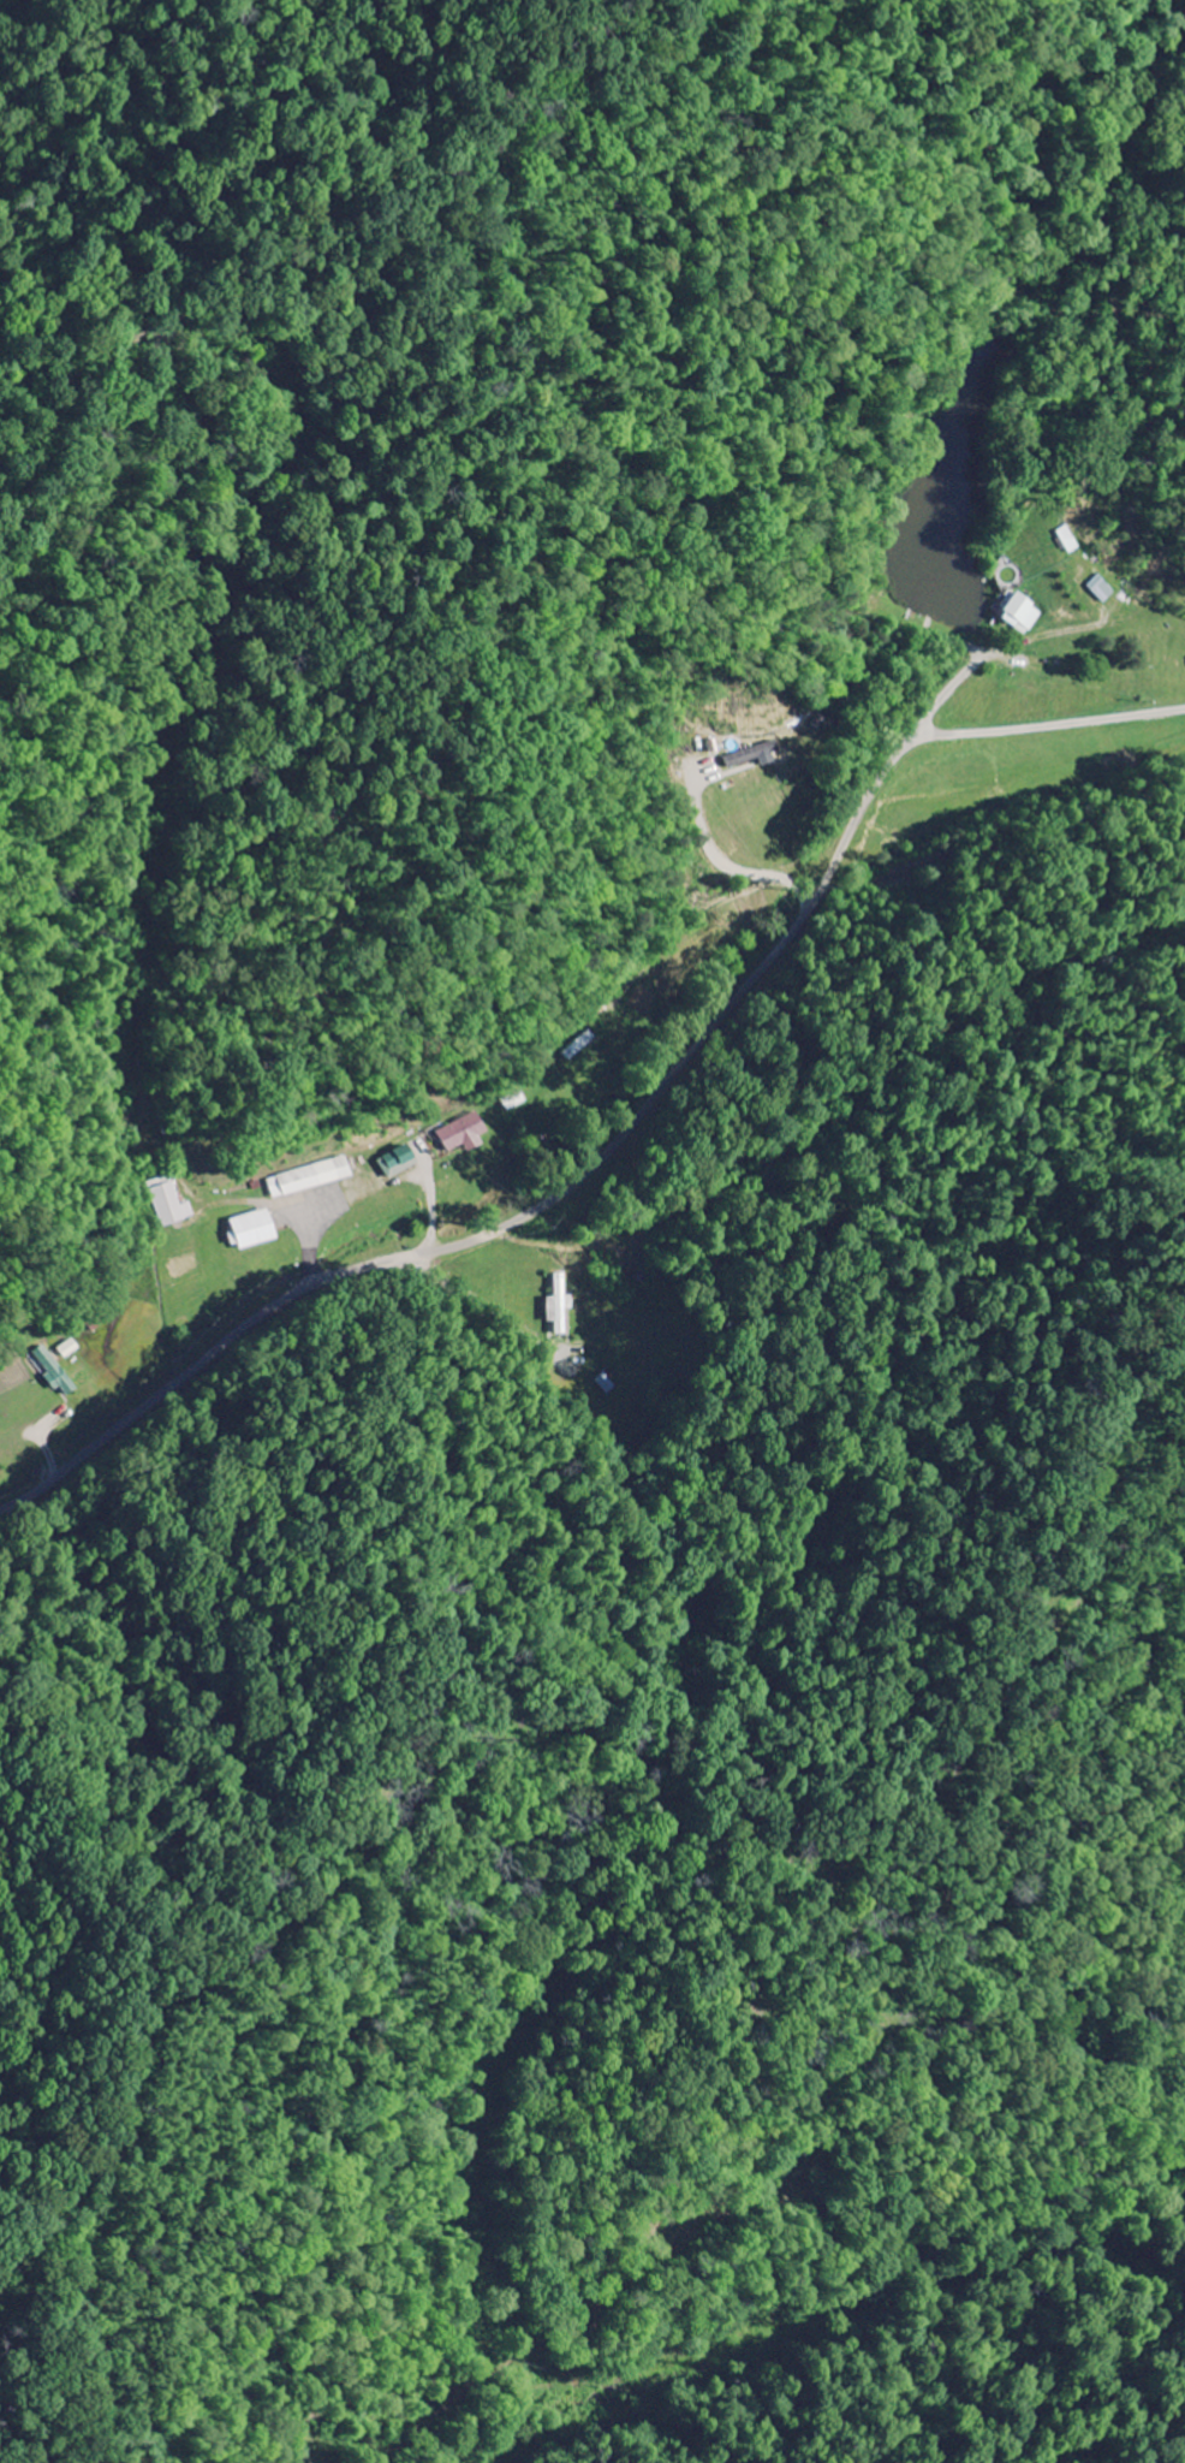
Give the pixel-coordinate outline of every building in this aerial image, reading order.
[(1117,593),(1100,576),(1088,588),(1105,605),(1117,593)] [(995,613),(1028,635),(1043,613),(1010,591),(995,613)] [(783,762),(776,743),(728,759),(732,772),(763,762),(765,768),(783,762)] [(490,1133),(481,1113),(440,1132),(450,1153),(466,1146),(469,1152),(485,1145),(481,1137),(490,1133)] [(423,1166),(415,1145),(382,1158),(390,1179),(423,1166)] [(358,1179),(352,1158),(270,1179),(276,1199),(358,1179)] [(191,1202),(180,1205),(175,1182),(148,1189),(156,1227),(194,1218),(191,1202)] [(271,1209),(232,1219),(235,1232),(229,1234),(234,1251),(279,1239),(271,1209)] [(548,1298),(548,1322),(557,1322),(557,1335),(568,1335),(567,1310),(574,1309),(573,1296),(566,1296),(565,1274),(554,1274),(555,1297),(548,1298)] [(77,1390),(47,1346),(32,1355),(62,1400),(77,1390)]
